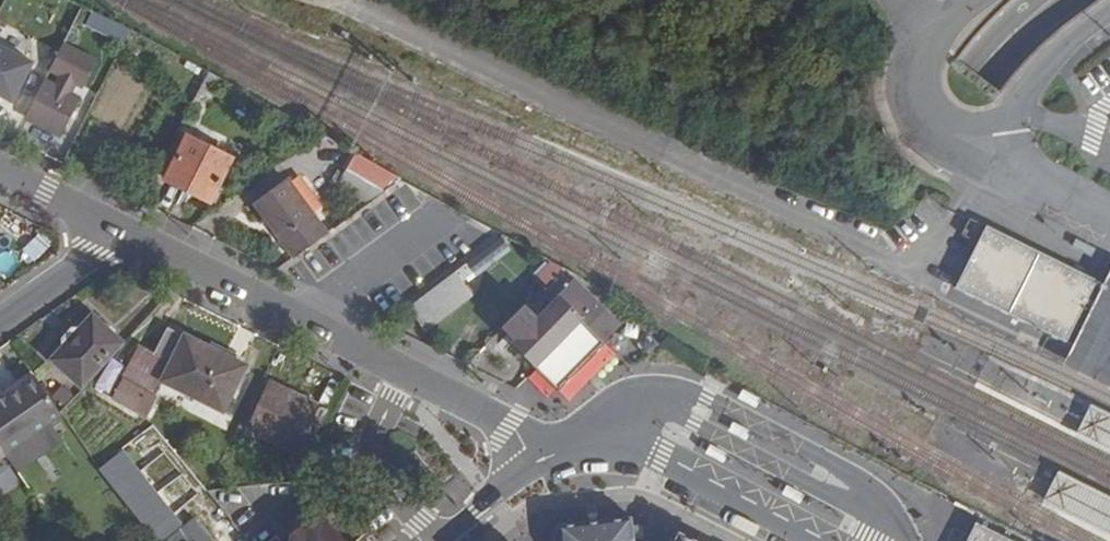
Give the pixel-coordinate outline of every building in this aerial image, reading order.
[(99,17),(95,24),(106,30),(110,22),(99,17)] [(106,30),(104,34),(122,44),(128,31),(110,22),(106,30)] [(57,77),(52,88),(70,97),(75,87),(82,90),(96,63),(62,44),(48,72),(57,77)] [(11,103),(31,64),(0,50),(0,98),(11,103)] [(178,96),(192,103),(207,74),(183,61),(178,69),(190,75),(178,96)] [(219,81),(207,74),(192,103),(204,109),(219,81)] [(52,88),(44,83),(26,120),(62,137),(79,102),(80,101),(70,97),(52,88)] [(324,189),(347,150),(323,136),(300,176),(324,189)] [(231,160),(187,139),(166,182),(210,203),(228,165),(231,160)] [(410,172),(362,148),(358,156),(400,179),(410,172)] [(396,182),(400,179),(358,156),(350,152),(341,168),(345,170),(383,192),(396,182)] [(367,205),(383,192),(345,170),(335,187),(367,205)] [(312,220),(287,185),(256,207),(281,241),(279,243),(292,261),(329,233),(317,216),(312,220)] [(10,221),(6,230),(20,238),(24,228),(10,221)] [(1105,281),(989,224),(958,288),(1074,344),(1105,281)] [(473,294),(465,285),(508,250),(496,235),(406,310),(426,333),(473,294)] [(1105,281),(1074,344),(1064,365),(1109,387),(1109,272),(1105,281)] [(543,298),(551,306),(572,283),(565,276),(543,298)] [(574,282),(572,283),(551,306),(513,345),(560,389),(570,400),(615,353),(604,343),(620,326),(604,311),(574,282)] [(62,350),(50,363),(81,391),(123,344),(93,316),(91,318),(79,331),(62,350)] [(60,348),(62,350),(79,331),(78,331),(76,330),(73,329),(68,330),(64,332),(62,334),(60,338),(59,343),(59,346),(60,348)] [(221,412),(242,369),(170,333),(157,358),(137,348),(111,402),(143,417),(169,363),(172,365),(163,384),(221,412)] [(0,399),(0,450),(5,457),(62,417),(32,376),(0,399)] [(52,396),(63,406),(73,396),(61,386),(52,396)] [(248,429),(247,433),(304,460),(327,413),(269,386),(248,429)] [(1090,405),(1074,435),(1109,453),(1109,415),(1090,405)] [(727,454),(709,445),(704,454),(722,464),(727,454)] [(102,472),(157,540),(158,540),(164,540),(185,524),(126,453),(102,472)] [(1057,472),(1040,505),(1109,540),(1109,498),(1057,472)] [(804,495),(786,486),(781,495),(799,505),(804,495)] [(558,526),(559,528),(560,540),(635,540),(634,529),(632,518),(558,526)] [(317,521),(305,531),(297,520),(286,529),(288,540),(334,540),(317,521)] [(977,520),(967,540),(1019,540),(977,520)] [(193,522),(168,540),(209,540),(193,522)]
